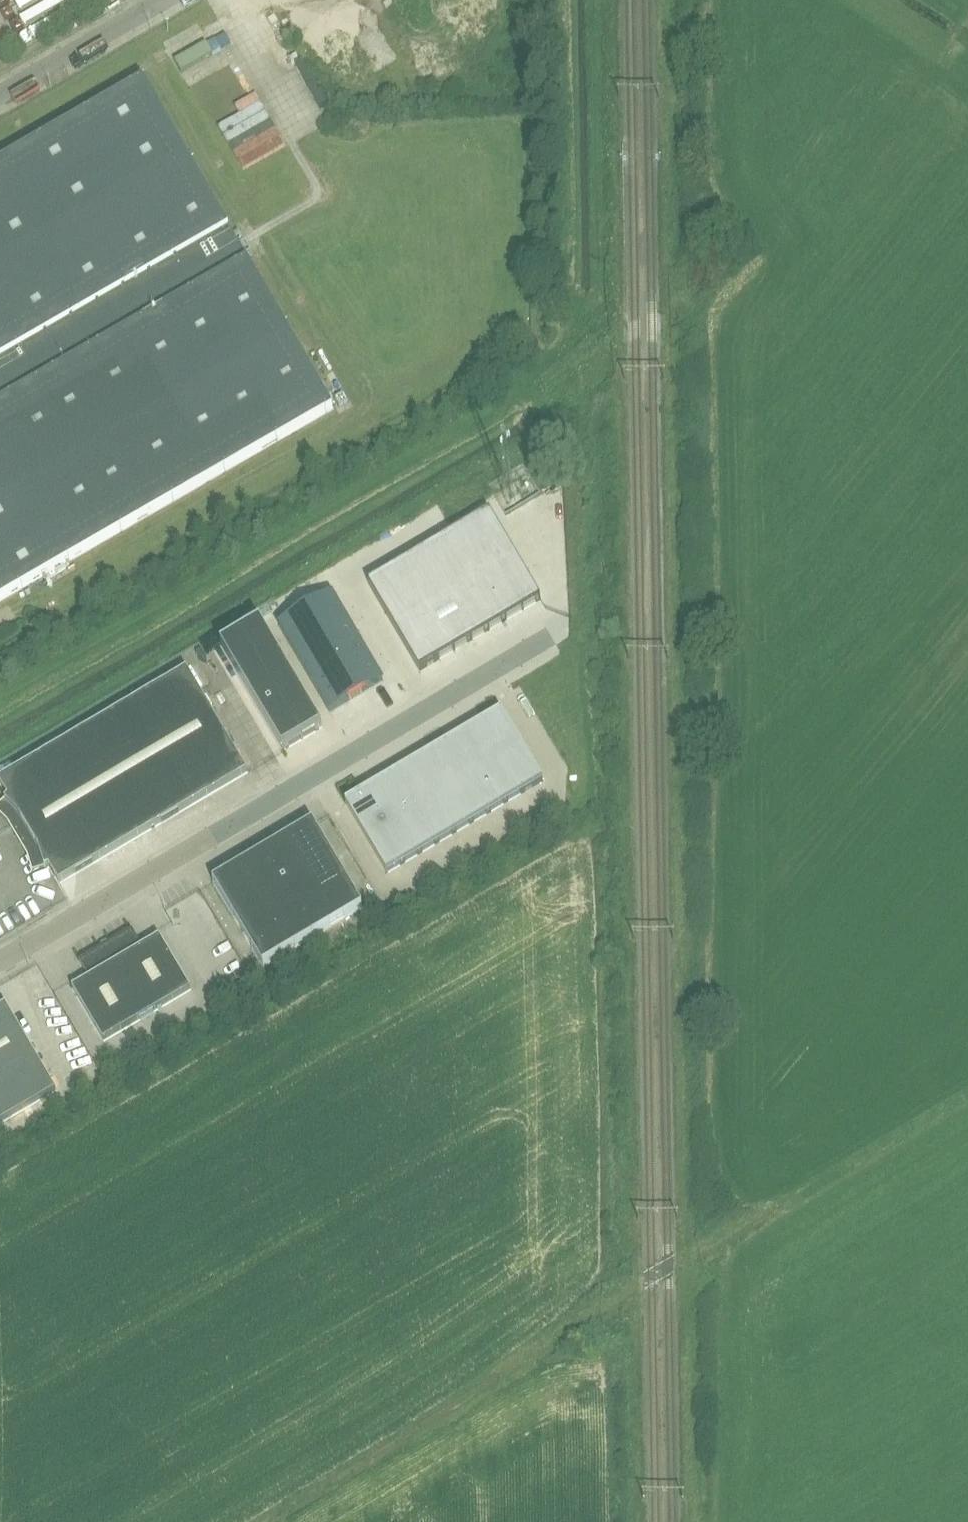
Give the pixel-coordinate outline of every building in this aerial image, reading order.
[(333,407),(143,78),(0,161),(0,599),(333,407)] [(269,99),(225,118),(236,143),(280,124),(269,99)] [(285,125),(239,142),(248,166),(294,148),(285,125)] [(490,512),(368,584),(420,671),(541,599),(490,512)] [(333,594),(279,626),(329,712),(383,681),(333,594)] [(226,643),(220,646),(282,752),(289,748),(323,728),(260,623),(226,643)] [(0,779),(0,784),(8,797),(4,800),(18,815),(39,849),(45,869),(49,867),(59,884),(248,772),(187,668),(0,779)] [(242,685),(223,695),(236,720),(255,710),(242,685)] [(502,711),(346,803),(387,873),(543,781),(502,711)] [(262,852),(312,936),(362,906),(312,822),(262,852)] [(262,966),(312,936),(262,852),(213,882),(262,966)] [(132,929),(79,960),(89,977),(71,988),(103,1041),(191,989),(159,936),(142,946),(132,929)] [(57,1090),(6,1003),(0,1007),(0,1123),(57,1090)]
